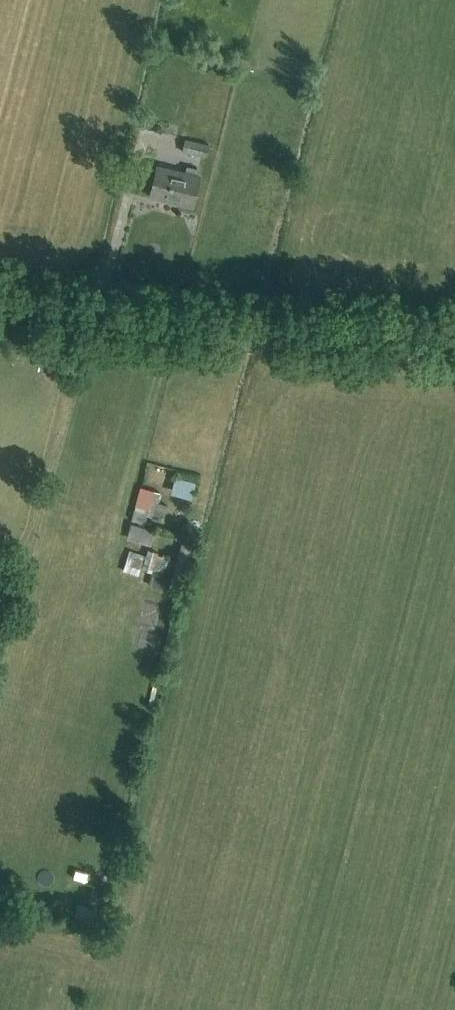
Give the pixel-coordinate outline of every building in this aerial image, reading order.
[(182,151),(207,156),(209,142),(185,137),(182,151)] [(192,206),(200,176),(157,165),(149,195),(192,206)] [(172,488),(193,493),(196,480),(175,475),(172,488)] [(140,486),(131,519),(145,523),(147,515),(154,516),(154,514),(165,517),(168,504),(158,501),(161,491),(140,486)] [(150,545),(155,529),(131,522),(126,538),(150,545)] [(148,548),(142,568),(152,571),(163,575),(169,557),(158,553),(158,552),(148,548)] [(144,555),(128,550),(121,571),(137,576),(144,555)] [(152,571),(148,584),(164,589),(168,576),(163,575),(152,571)]
